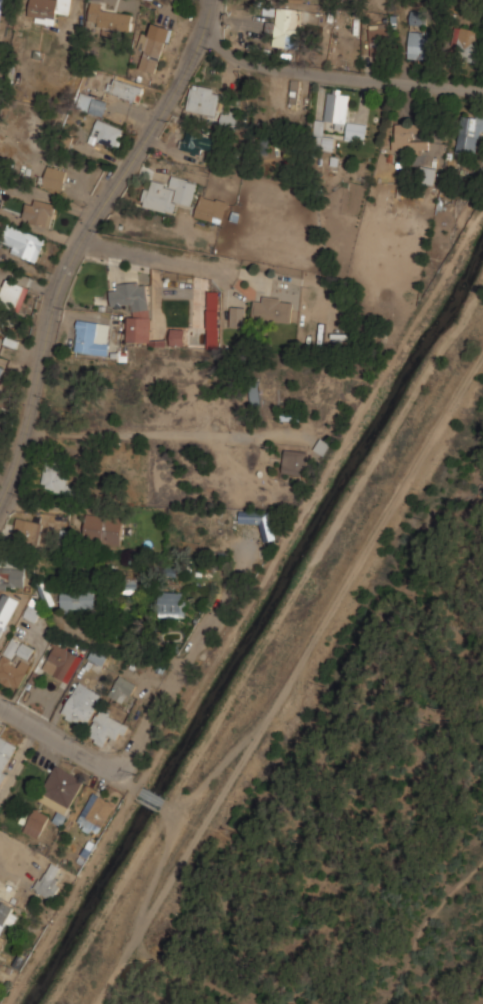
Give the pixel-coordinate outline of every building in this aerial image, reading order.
[(71,0),(31,0),(28,19),(55,22),(57,12),(69,14),(71,0)] [(132,9),(90,5),(88,26),(130,30),(132,9)] [(273,45),(302,47),(305,8),(277,6),(273,45)] [(410,24),(427,24),(427,10),(410,10),(410,24)] [(140,67),(156,73),(172,27),(154,21),(150,34),(142,31),(137,46),(146,49),(140,67)] [(370,54),(390,54),(390,23),(370,23),(370,54)] [(480,61),(482,42),(482,30),(456,25),(452,45),(459,47),(457,57),(480,61)] [(409,58),(432,58),(432,31),(409,31),(409,58)] [(144,86),(113,75),(107,91),(139,102),(144,86)] [(296,105),(303,81),(294,78),(288,102),(296,105)] [(186,108),(220,116),(226,92),(192,84),(186,108)] [(325,120),(348,122),(346,139),(366,141),(367,123),(347,121),(350,90),(328,87),(325,120)] [(109,100),(82,91),(77,106),(104,115),(109,100)] [(239,112),(222,109),(220,124),(236,127),(239,112)] [(462,112),(457,151),(476,153),(478,133),(482,134),(482,115),(462,112)] [(125,128),(98,117),(90,139),(117,150),(125,128)] [(334,150),(335,135),(324,134),(325,120),(316,119),(313,148),(334,150)] [(394,150),(429,150),(429,122),(394,122),(394,150)] [(216,136),(186,129),(181,148),(202,153),(204,147),(213,149),(216,136)] [(45,188),(64,188),(64,166),(45,166),(45,188)] [(436,166),(421,166),(420,182),(435,183),(436,166)] [(141,204),(175,214),(178,203),(191,207),(199,182),(173,174),(170,185),(148,179),(141,204)] [(225,224),(232,201),(201,193),(195,216),(225,224)] [(57,203),(29,195),(23,219),(50,226),(57,203)] [(11,242),(8,249),(37,261),(46,238),(9,222),(2,238),(11,242)] [(26,285),(5,276),(0,288),(0,302),(17,308),(26,285)] [(111,282),(111,304),(133,303),(133,315),(127,316),(127,341),(150,341),(150,282),(111,282)] [(207,347),(219,347),(220,291),(208,291),(207,347)] [(291,321),(292,297),(254,296),(253,319),(291,321)] [(230,327),(245,327),(245,306),(230,306),(230,327)] [(99,320),(78,319),(76,352),(108,353),(108,342),(98,342),(99,320)] [(184,328),(171,328),(171,343),(184,343),(184,328)] [(261,404),(259,381),(249,381),(251,405),(261,404)] [(331,444),(321,437),(314,449),(325,455),(331,444)] [(307,473),(308,450),(284,449),(283,473),(307,473)] [(69,461),(43,462),(44,490),(70,489),(69,461)] [(274,540),(274,510),(240,510),(240,521),(262,521),(262,540),(274,540)] [(122,535),(123,515),(86,514),(85,543),(135,545),(136,535),(122,535)] [(14,540),(39,541),(40,520),(15,518),(14,540)] [(24,567),(0,567),(0,588),(24,588),(24,567)] [(37,581),(46,606),(55,602),(46,578),(37,581)] [(137,578),(121,578),(121,592),(137,592),(137,578)] [(94,589),(61,589),(61,611),(94,611),(94,589)] [(19,599),(3,591),(0,597),(0,639),(19,599)] [(186,593),(159,592),(158,616),(185,617),(186,593)] [(24,615),(36,621),(42,609),(30,603),(24,615)] [(36,648),(11,637),(0,661),(0,682),(17,689),(36,648)] [(82,653),(55,641),(42,669),(70,681),(82,653)] [(136,683),(119,674),(108,695),(125,704),(136,683)] [(82,717),(89,721),(103,695),(79,681),(60,714),(78,724),(82,717)] [(130,724),(102,707),(85,735),(103,746),(109,736),(120,742),(130,724)] [(0,737),(0,770),(1,770),(0,773),(0,781),(17,744),(0,737)] [(37,800),(66,815),(85,778),(56,763),(37,800)] [(105,828),(102,817),(115,813),(109,796),(75,807),(84,835),(105,828)] [(38,838),(50,815),(35,807),(22,830),(38,838)] [(63,880),(55,875),(61,866),(51,860),(34,888),(52,899),(63,880)] [(2,922),(13,925),(18,906),(11,904),(16,887),(0,883),(0,929),(2,922)]
